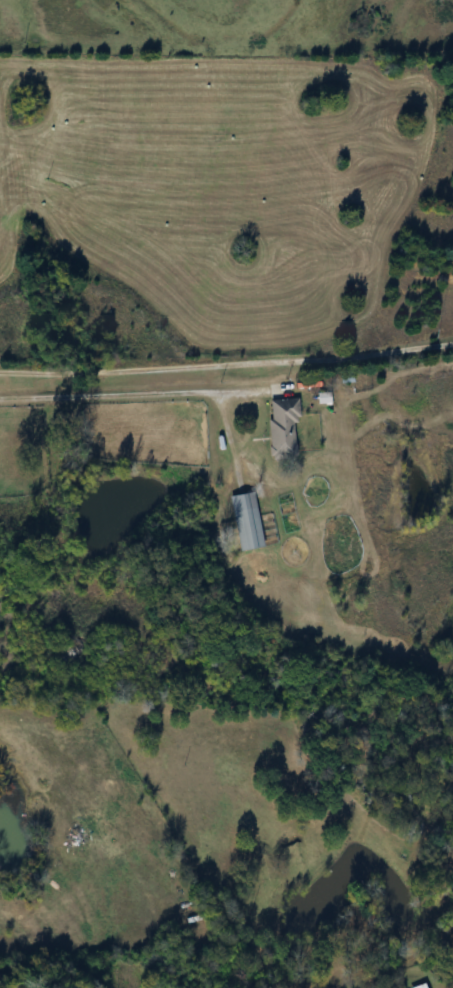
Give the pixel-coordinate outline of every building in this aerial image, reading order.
[(293,398),(264,400),(267,458),(296,457),(293,398)] [(226,496),(235,551),(259,547),(251,492),(226,496)]
